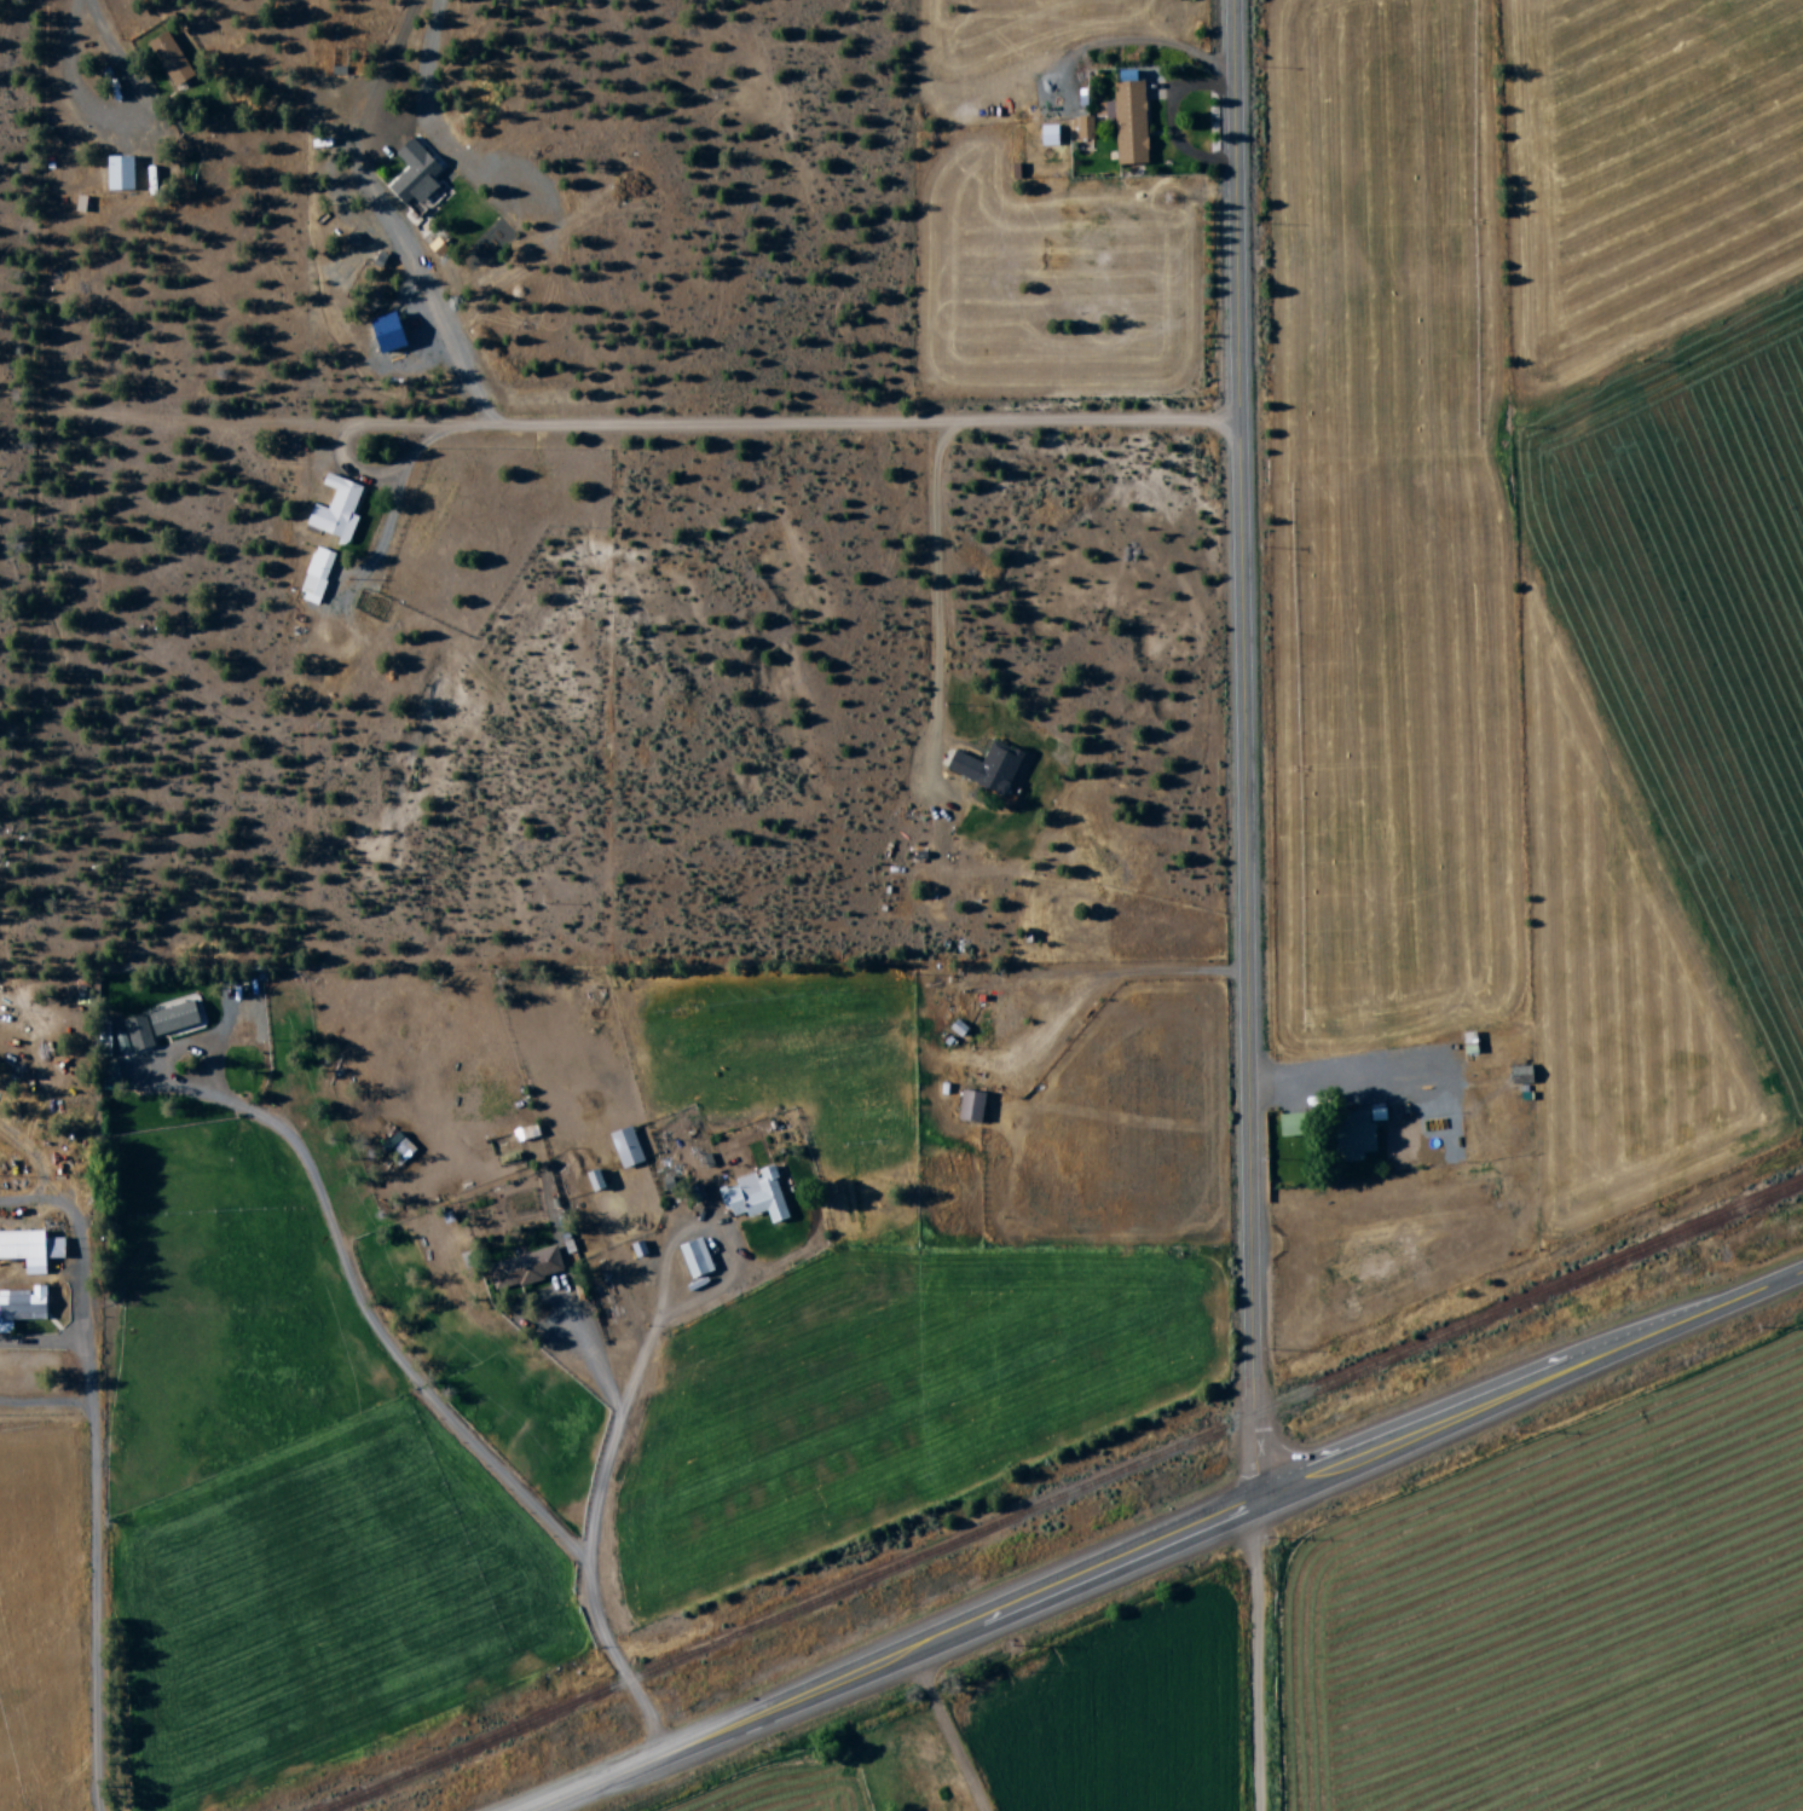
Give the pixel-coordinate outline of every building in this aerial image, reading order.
[(172,88),(192,76),(164,32),(144,45),(172,88)] [(1115,166),(1146,165),(1143,82),(1112,83),(1115,166)] [(1092,137),(1091,117),(1075,118),(1076,138),(1092,137)] [(1056,147),(1056,126),(1038,127),(1039,147),(1056,147)] [(437,188),(429,180),(439,171),(411,138),(393,153),(406,170),(385,188),(401,207),(411,198),(417,205),(437,188)] [(130,191),(130,157),(104,158),(104,192),(130,191)] [(402,349),(395,314),(366,320),(373,355),(402,349)] [(360,488),(323,475),(319,487),(332,491),(325,510),(310,505),(303,527),(337,539),(335,545),(345,548),(355,518),(350,516),(360,488)] [(316,606),(333,554),(314,547),(296,600),(316,606)] [(943,772),(1002,798),(1022,755),(990,741),(980,764),(952,752),(943,772)] [(205,1025),(200,1002),(126,1019),(129,1030),(114,1034),(114,1031),(98,1034),(101,1049),(117,1046),(119,1055),(135,1051),(135,1052),(159,1047),(156,1036),(205,1025)] [(983,1096),(961,1092),(955,1121),(978,1125),(983,1096)] [(1335,1161),(1359,1162),(1360,1152),(1370,1152),(1371,1113),(1337,1112),(1335,1161)] [(620,1170),(642,1161),(629,1126),(607,1134),(620,1170)] [(378,1149),(398,1167),(414,1150),(395,1131),(378,1149)] [(589,1193),(602,1187),(594,1169),(582,1174),(589,1193)] [(787,1218),(771,1169),(716,1187),(727,1219),(743,1214),(744,1218),(764,1211),(768,1224),(787,1218)] [(51,1275),(50,1259),(69,1259),(68,1239),(51,1239),(51,1232),(0,1232),(0,1260),(29,1260),(29,1275),(51,1275)] [(711,1271),(699,1238),(676,1246),(688,1279),(711,1271)] [(561,1274),(555,1247),(486,1264),(492,1291),(561,1274)] [(1,1290),(1,1297),(0,1297),(0,1334),(17,1333),(17,1321),(52,1320),(51,1289),(1,1290)]
